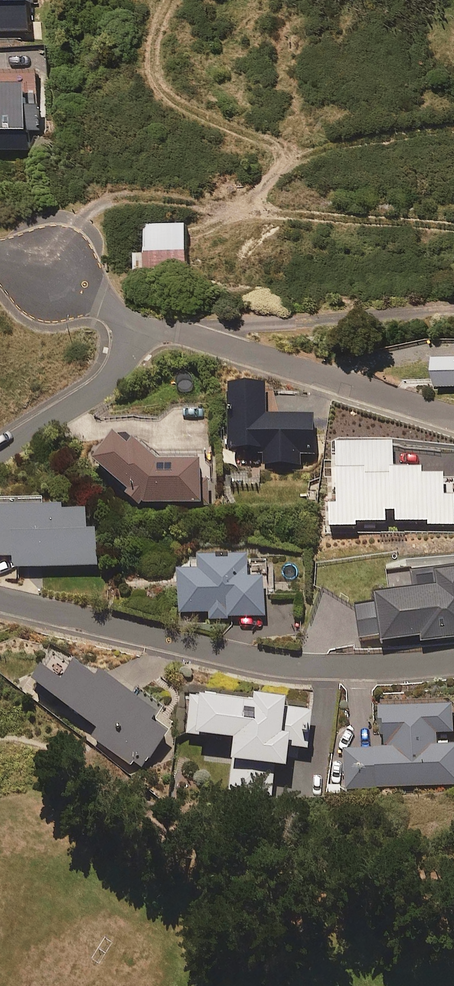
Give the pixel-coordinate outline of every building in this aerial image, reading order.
[(32,40),(32,0),(0,0),(0,40),(32,40)] [(30,149),(30,134),(42,134),(42,107),(42,97),(41,97),(41,71),(0,71),(0,150),(30,149)] [(438,361),(439,388),(453,388),(453,360),(438,361)] [(304,401),(245,400),(244,426),(231,426),(231,445),(240,445),(240,472),(277,473),(277,460),(291,460),(292,423),(303,423),(304,401)] [(118,442),(97,466),(131,495),(126,501),(140,513),(144,508),(203,507),(202,467),(163,468),(131,442),(118,442)] [(45,503),(0,505),(0,561),(15,561),(16,573),(100,569),(99,534),(90,535),(89,514),(46,516),(45,503)] [(202,576),(180,577),(182,615),(210,614),(211,622),(267,619),(266,582),(250,583),(249,561),(233,562),(233,557),(219,558),(219,563),(201,564),(202,576)] [(438,580),(439,595),(380,602),(385,646),(423,642),(423,645),(453,642),(453,578),(438,580)] [(101,685),(60,656),(37,689),(100,733),(94,741),(142,775),(169,736),(152,724),(164,708),(139,690),(132,700),(104,681),(101,685)] [(311,710),(194,698),(190,739),(237,744),(231,797),(273,801),(276,771),(290,772),(292,751),(307,752),(311,710)] [(383,712),(385,751),(345,753),(347,790),(453,784),(453,747),(438,748),(437,733),(453,732),(453,708),(383,712)]
